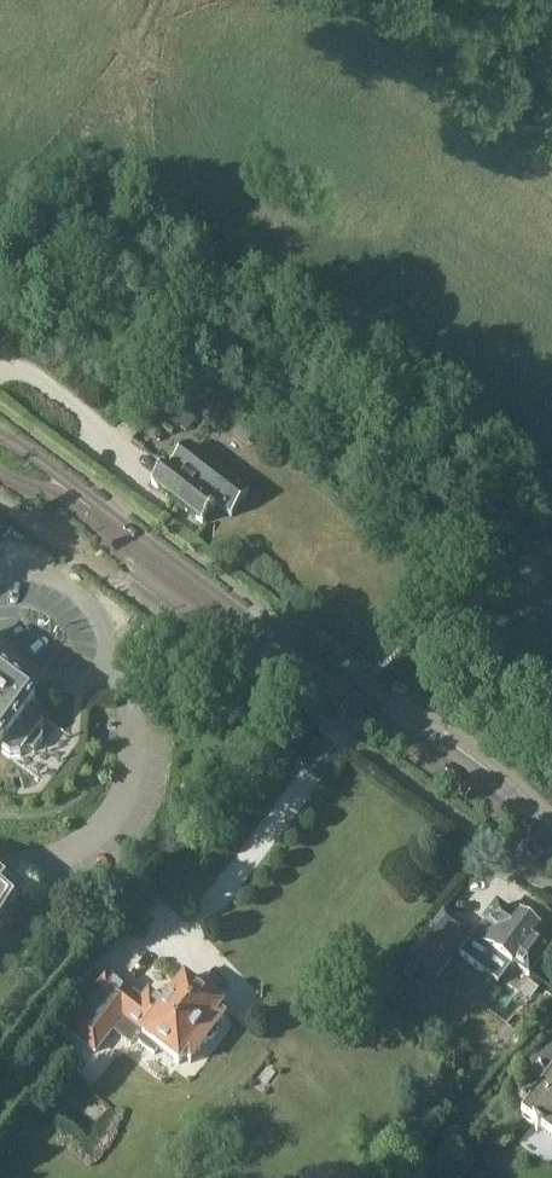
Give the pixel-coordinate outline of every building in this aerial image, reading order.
[(176,429),(179,426),(190,414),(192,411),(181,402),(166,419),(176,429)] [(201,523),(215,506),(230,519),(250,494),(188,445),(168,470),(164,467),(151,484),(201,523)] [(10,757),(19,757),(25,750),(28,752),(34,751),(43,740),(43,733),(39,730),(45,722),(42,714),(32,706),(35,702),(5,679),(0,676),(0,750),(10,757)] [(0,886),(0,925),(19,900),(0,886)] [(551,948),(551,947),(535,935),(537,932),(519,919),(517,922),(496,906),(471,939),(509,968),(511,966),(529,979),(551,948)] [(418,952),(417,952),(403,971),(416,981),(426,968),(441,980),(460,956),(432,934),(418,952)] [(96,1013),(76,1041),(96,1056),(113,1033),(131,1048),(136,1042),(155,1057),(158,1053),(179,1069),(186,1060),(191,1064),(206,1044),(209,1044),(213,1043),(216,1040),(218,1036),(218,1032),(218,1029),(224,1020),(217,1015),(221,1010),(185,982),(176,994),(171,991),(162,1002),(148,993),(141,1002),(105,974),(83,1003),(96,1013)] [(96,1013),(83,1003),(63,1029),(76,1041),(96,1013)] [(534,1125),(536,1130),(539,1129),(551,1139),(551,1074),(542,1087),(522,1095),(527,1108),(521,1116),(534,1125)]
